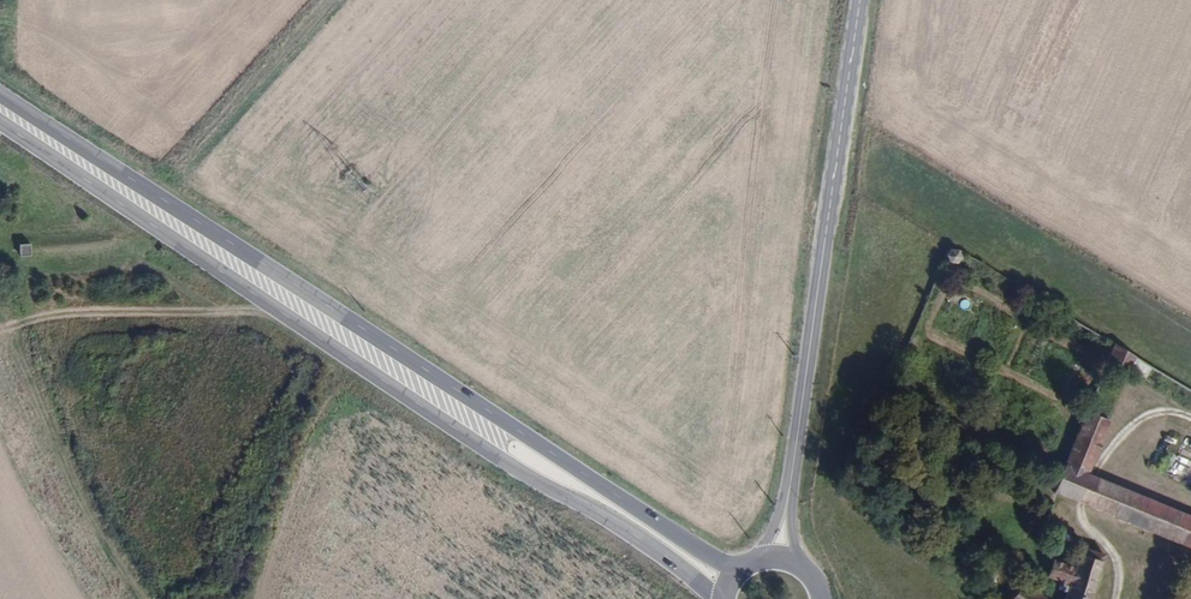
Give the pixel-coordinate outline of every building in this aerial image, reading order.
[(16,257),(29,257),(29,245),(16,245),(16,257)] [(949,263),(957,264),(962,257),(958,250),(949,249),(945,256),(949,263)] [(1053,492),(1184,542),(1190,544),(1190,513),(1120,486),(1115,484),(1093,475),(1120,406),(1139,356),(1112,340),(1094,386),(1070,447),(1053,492)] [(1190,425),(1190,386),(1145,359),(1128,388),(1190,425)] [(1129,464),(1120,486),(1190,513),(1190,488),(1129,464)] [(923,548),(936,558),(940,553),(937,550),(927,543),(923,548)] [(1088,549),(1087,553),(1079,551),(1076,562),(1054,556),(1049,571),(1062,575),(1061,584),(1070,586),(1066,598),(1090,598),(1103,553),(1088,549)]
